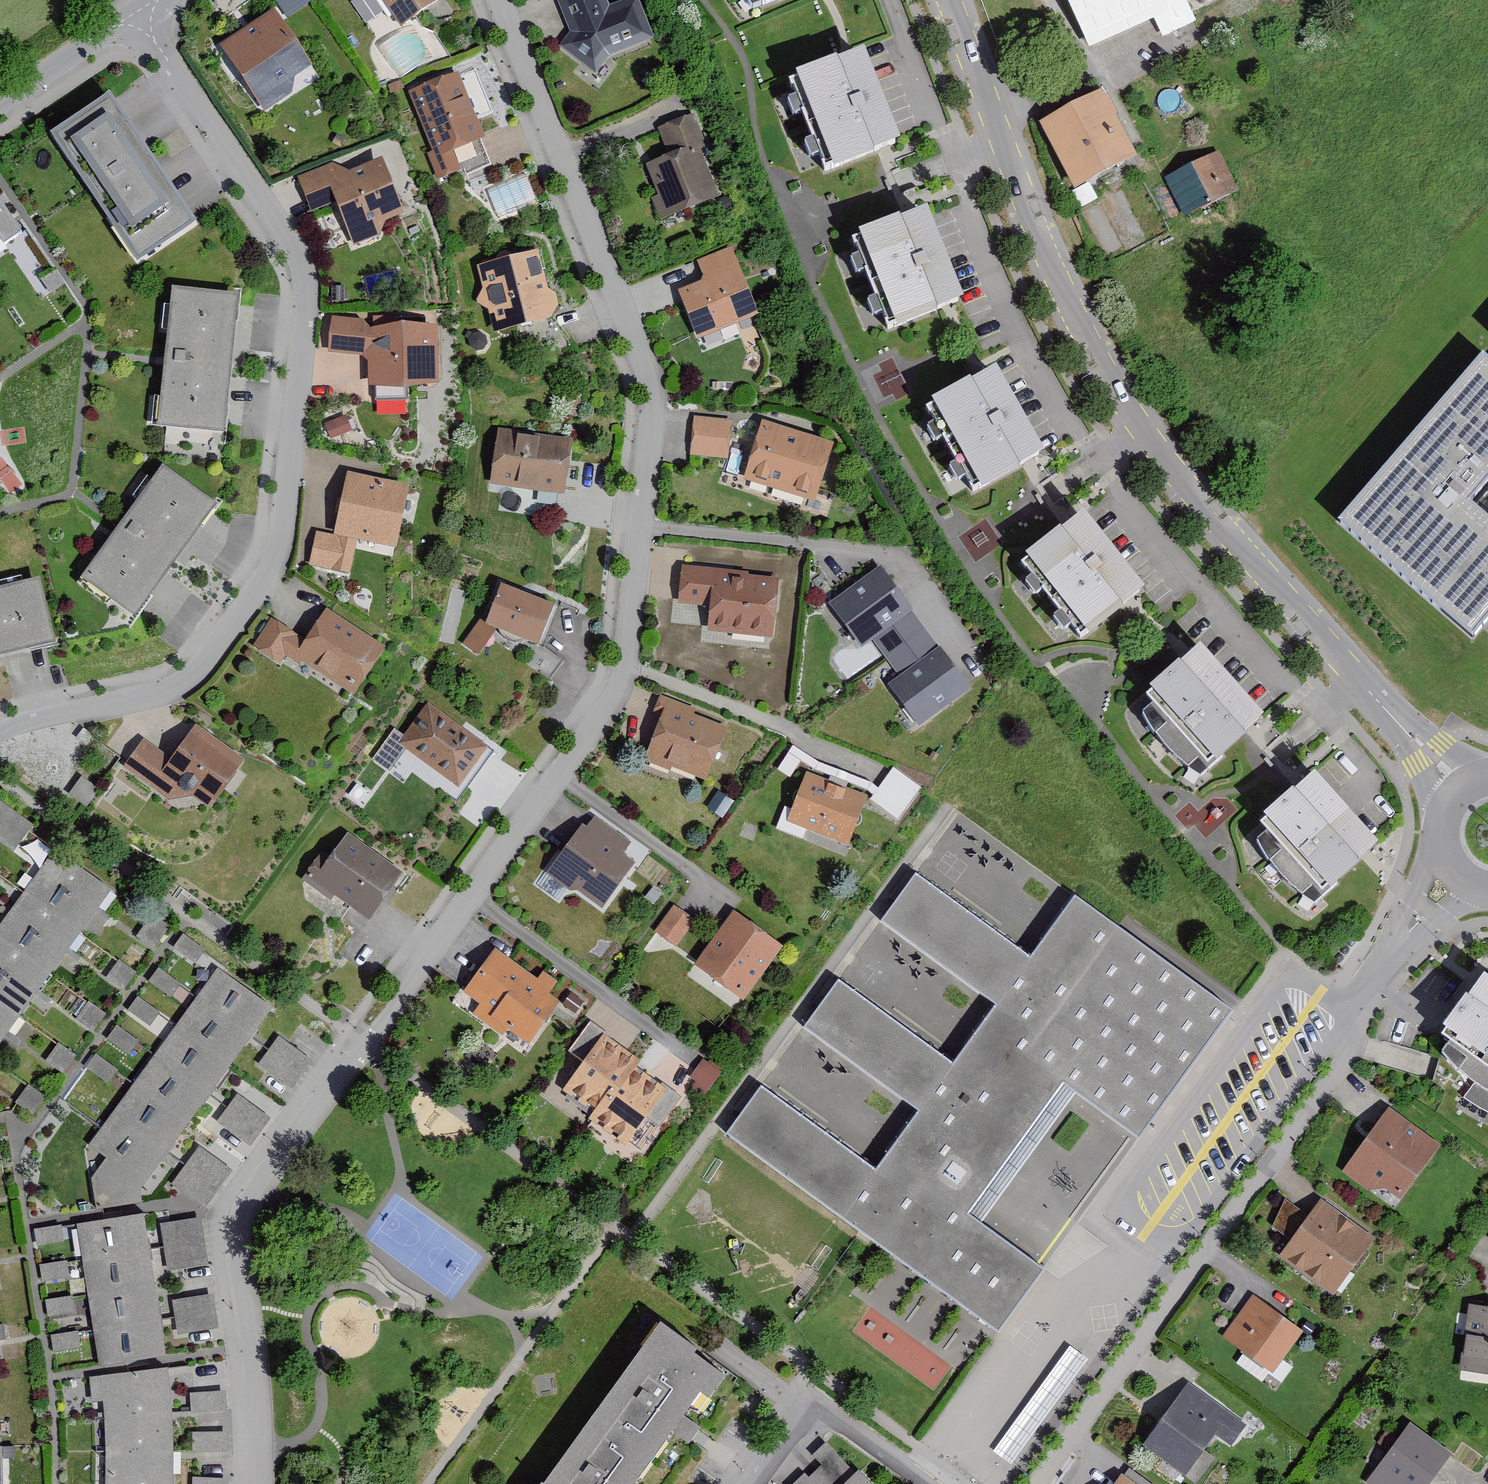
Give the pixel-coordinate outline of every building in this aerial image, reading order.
[(290,13),(309,0),(282,0),(290,13)] [(397,34),(437,8),(432,0),(374,0),(397,34)] [(567,36),(552,55),(592,84),(607,63),(650,46),(633,6),(605,17),(598,0),(553,0),(567,36)] [(735,2),(747,19),(795,0),(734,0),(735,2)] [(1087,53),(1148,26),(1157,46),(1190,32),(1176,0),(1063,0),(1087,53)] [(270,17),(217,52),(261,118),(289,99),(294,83),(308,73),(270,17)] [(896,154),(858,60),(785,88),(792,106),(783,110),(790,129),(799,126),(808,149),(801,152),(808,168),(815,165),(821,179),(830,175),(831,179),(896,154)] [(455,76),(403,96),(436,183),(459,175),(452,157),(482,145),(455,76)] [(202,212),(126,89),(68,125),(145,248),(202,212)] [(1134,163),(1099,96),(1037,129),(1072,196),(1134,163)] [(690,120),(655,132),(666,164),(645,171),(655,201),(649,203),(655,222),(718,201),(690,120)] [(1235,194),(1216,156),(1164,183),(1183,221),(1235,194)] [(337,169),(302,182),(315,209),(339,199),(356,244),(379,236),(384,224),(400,218),(379,166),(340,181),(337,169)] [(19,230),(0,202),(0,243),(19,230)] [(923,209),(848,238),(855,258),(849,261),(854,275),(861,273),(872,302),(866,304),(871,317),(879,314),(885,330),(959,301),(923,209)] [(535,252),(474,267),(480,291),(475,305),(486,312),(492,334),(549,319),(556,308),(553,296),(545,292),(535,252)] [(725,253),(695,264),(701,280),(700,285),(676,294),(696,343),(757,319),(732,255),(725,253)] [(220,433),(236,295),(168,287),(160,359),(153,425),(220,433)] [(363,324),(334,320),(331,352),(374,355),(376,378),(436,379),(435,333),(364,333),(363,324)] [(1485,349),(1340,518),(1478,637),(1487,626),(1487,506),(1475,495),(1487,480),(1487,352),(1485,349)] [(991,367),(922,406),(933,424),(922,430),(931,445),(940,440),(954,464),(946,468),(954,483),(961,479),(971,496),(1042,456),(991,367)] [(342,417),(321,426),(328,441),(348,432),(342,417)] [(730,423),(692,420),(688,459),(726,463),(730,423)] [(833,444),(759,423),(742,484),(815,505),(833,444)] [(569,441),(494,432),(487,488),(562,498),(569,441)] [(214,507),(158,467),(122,518),(77,580),(133,620),(214,507)] [(404,491),(352,480),(341,535),(322,531),(316,562),(351,569),(357,539),(393,546),(404,491)] [(1078,508),(1014,560),(1028,578),(1019,586),(1032,601),(1041,593),(1058,615),(1049,622),(1061,636),(1070,629),(1080,641),(1144,589),(1078,508)] [(923,632),(875,569),(824,607),(860,654),(871,646),(882,662),(894,678),(884,686),(916,729),(967,691),(923,632)] [(777,580),(679,570),(675,605),(708,608),(705,635),(771,642),(777,580)] [(35,579),(0,588),(0,657),(51,644),(35,579)] [(552,607),(498,591),(486,629),(476,623),(461,648),(479,658),(493,633),(539,647),(552,607)] [(296,636),(273,622),(256,649),(280,664),(286,654),(299,662),(303,655),(354,687),(377,648),(327,617),(307,648),(293,639),(296,636)] [(1197,645),(1143,696),(1153,706),(1140,717),(1154,742),(1183,770),(1198,780),(1264,717),(1197,645)] [(656,700),(651,713),(658,716),(641,764),(669,774),(670,771),(707,784),(726,730),(692,718),(694,713),(656,700)] [(428,711),(402,747),(458,787),(484,751),(428,711)] [(168,764),(140,743),(121,769),(167,803),(188,798),(204,810),(238,764),(192,731),(168,764)] [(402,747),(388,736),(370,760),(385,771),(402,747)] [(827,783),(802,774),(787,816),(783,814),(776,833),(842,856),(863,796),(847,790),(848,788),(864,793),(869,797),(866,802),(893,824),(921,790),(894,768),(875,790),(867,784),(816,765),(790,748),(773,772),(788,783),(800,765),(812,773),(828,779),(827,783)] [(1311,774),(1255,824),(1265,836),(1254,847),(1267,869),(1291,894),(1310,909),(1375,846),(1311,774)] [(374,796),(356,784),(345,799),(364,811),(374,796)] [(0,806),(0,845),(11,853),(29,829),(0,806)] [(579,822),(540,878),(570,899),(573,895),(600,914),(635,864),(624,857),(631,846),(589,817),(583,825),(579,822)] [(319,854),(303,878),(331,897),(337,888),(371,912),(395,876),(347,842),(332,863),(319,854)] [(111,895),(53,852),(0,924),(0,1046),(111,895)] [(760,1087),(723,1136),(995,1335),(1045,1267),(973,1215),(1066,1087),(1138,1140),(1231,1012),(1074,898),(1029,959),(913,874),(878,923),(994,1008),(951,1068),(837,984),(802,1031),(917,1114),(875,1171),(760,1087)] [(693,925),(670,910),(653,935),(676,950),(693,925)] [(780,947),(730,913),(692,968),(742,1002),(780,947)] [(169,929),(153,916),(135,938),(151,951),(169,929)] [(203,951),(181,935),(172,949),(194,964),(203,951)] [(497,958),(470,995),(486,1006),(479,1015),(502,1032),(506,1027),(524,1041),(551,1005),(543,999),(550,989),(537,979),(533,985),(497,958)] [(134,975),(117,962),(105,979),(122,991),(134,975)] [(178,986),(156,970),(147,983),(169,998),(178,986)] [(267,1007),(219,973),(94,1147),(106,1155),(88,1179),(92,1209),(139,1202),(137,1190),(164,1152),(186,1121),(206,1093),(227,1064),(247,1035),(267,1007)] [(1437,1053),(1456,1072),(1474,1086),(1463,1101),(1476,1110),(1487,1116),(1487,979),(1481,974),(1437,1034),(1446,1041),(1437,1053)] [(156,1015),(136,999),(126,1012),(147,1027),(156,1015)] [(102,1016),(87,1006),(77,1021),(91,1031),(102,1016)] [(599,1111),(594,1119),(627,1143),(645,1117),(659,1126),(678,1100),(662,1088),(659,1092),(629,1070),(634,1064),(601,1041),(605,1036),(589,1024),(572,1049),(585,1058),(564,1087),(599,1111)] [(134,1043),(114,1028),(104,1040),(124,1056),(134,1043)] [(313,1062),(278,1036),(260,1062),(294,1087),(313,1062)] [(73,1058),(57,1047),(45,1063),(61,1075),(73,1058)] [(113,1072),(93,1056),(83,1069),(103,1085),(113,1072)] [(718,1074),(699,1062),(688,1079),(696,1084),(693,1088),(704,1095),(718,1074)] [(42,1099),(26,1088),(14,1107),(30,1117),(42,1099)] [(234,1096),(225,1110),(215,1123),(249,1147),(259,1133),(268,1120),(234,1096)] [(1438,1147),(1388,1110),(1341,1175),(1391,1212),(1438,1147)] [(199,1148),(175,1184),(210,1208),(235,1172),(199,1148)] [(1373,1242),(1319,1203),(1278,1259),(1333,1298),(1373,1242)] [(139,1214),(80,1223),(103,1367),(161,1358),(156,1320),(150,1285),(145,1250),(139,1214)] [(201,1221),(165,1226),(172,1268),(207,1263),(201,1221)] [(60,1230),(37,1232),(39,1248),(62,1245),(60,1230)] [(68,1276),(66,1261),(43,1265),(45,1280),(68,1276)] [(71,1295),(47,1299),(49,1314),(74,1311),(71,1295)] [(216,1328),(212,1295),(174,1300),(178,1333),(216,1328)] [(1300,1336),(1253,1299),(1221,1340),(1243,1357),(1236,1366),(1261,1386),(1300,1336)] [(1467,1306),(1458,1368),(1487,1373),(1487,1309),(1467,1306)] [(679,1416),(698,1389),(707,1396),(724,1372),(658,1323),(543,1483),(630,1483),(646,1461),(679,1416)] [(79,1345),(77,1330),(53,1333),(56,1348),(79,1345)] [(97,1330),(80,1333),(84,1355),(100,1353),(97,1330)] [(994,1446),(1014,1460),(1090,1353),(1070,1339),(994,1446)] [(167,1367),(104,1376),(110,1450),(110,1483),(174,1483),(174,1478),(172,1408),(167,1367)] [(1244,1429),(1186,1388),(1142,1449),(1184,1478),(1212,1439),(1229,1451),(1244,1429)] [(222,1395),(188,1396),(189,1416),(222,1414),(222,1395)] [(1447,1456),(1406,1427),(1365,1483),(1427,1483),(1447,1456)] [(225,1436),(192,1435),(191,1455),(225,1455),(225,1436)] [(856,1474),(845,1483),(865,1483),(856,1474)]
